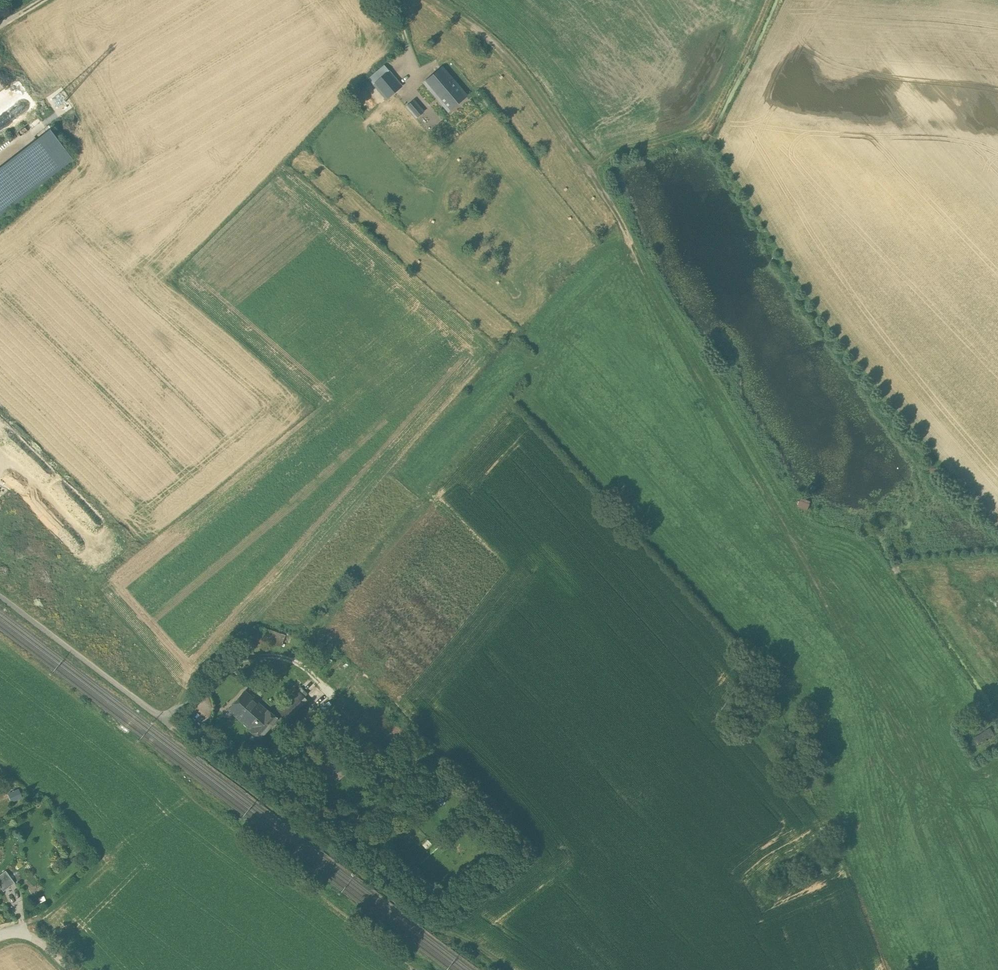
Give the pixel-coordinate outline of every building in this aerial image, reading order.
[(466,96),(442,68),(424,82),(448,111),(466,96)] [(389,70),(373,84),(386,100),(394,93),(403,86),(389,70)] [(27,109),(15,91),(3,98),(0,94),(0,128),(27,109)] [(416,117),(424,110),(413,98),(405,105),(416,117)] [(50,130),(0,168),(0,215),(73,160),(50,130)] [(808,509),(810,503),(800,499),(798,506),(808,509)] [(267,711),(245,692),(229,709),(251,729),(250,730),(260,739),(278,719),(268,710),(267,711)] [(988,723),(967,735),(974,746),(994,734),(988,723)] [(0,874),(0,885),(4,890),(15,882),(5,870),(0,874)]
